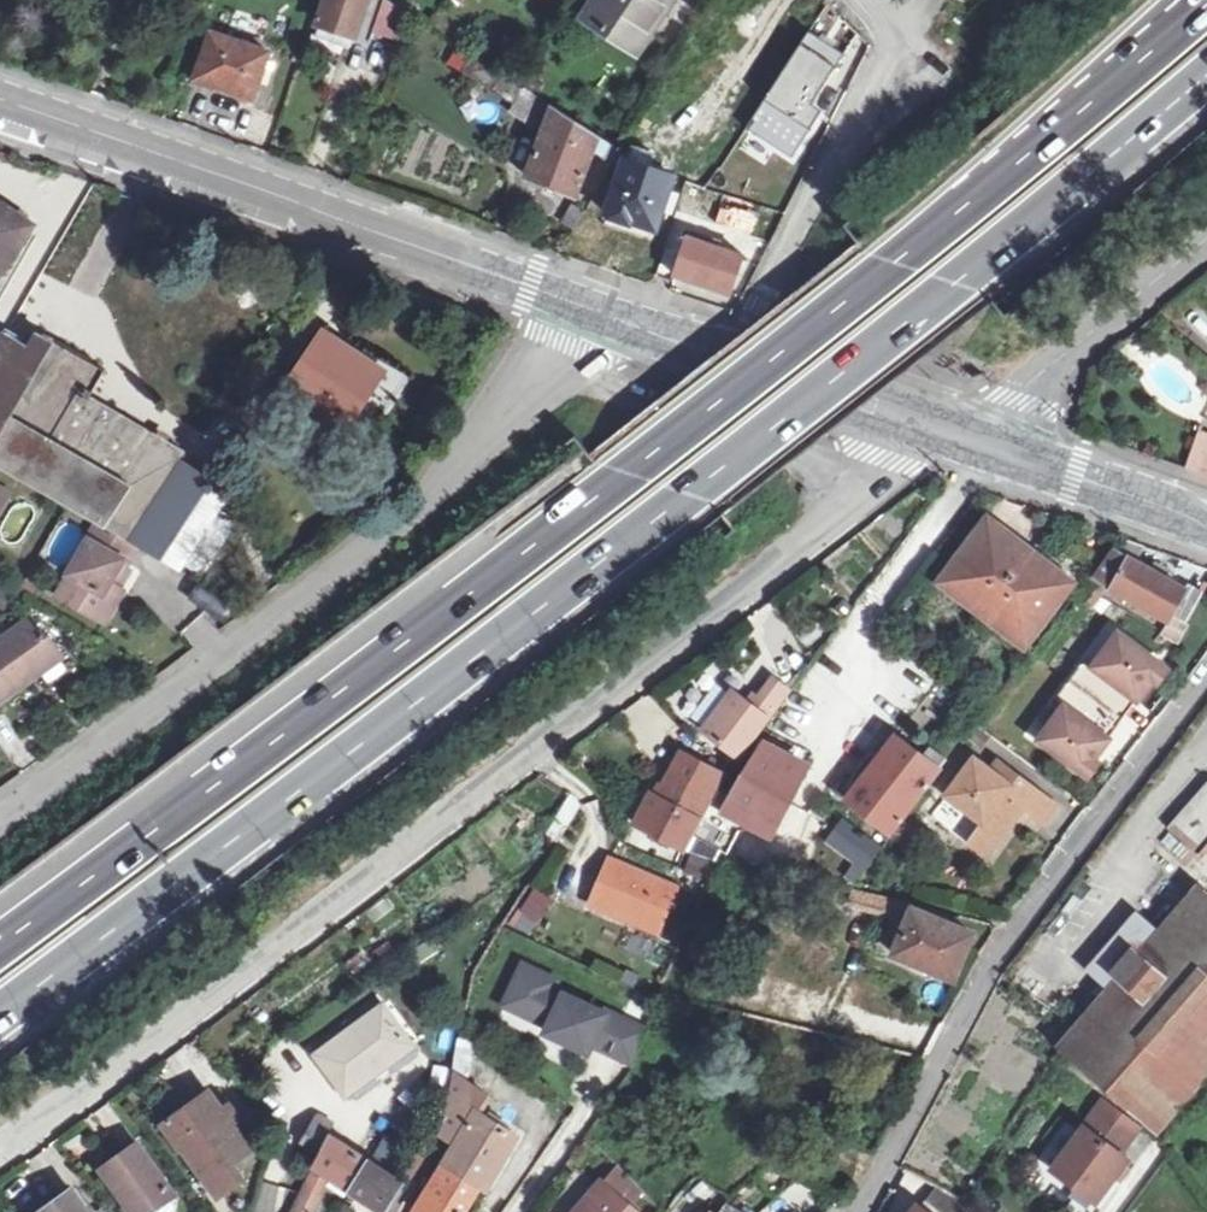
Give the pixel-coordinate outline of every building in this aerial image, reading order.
[(391,51),(411,2),(407,0),(321,0),(313,19),(391,51)] [(591,19),(644,50),(659,28),(656,27),(673,0),(603,0),(591,19)] [(813,31),(750,129),(797,158),(822,119),(811,112),(848,54),(813,31)] [(215,41),(200,86),(254,105),(269,58),(215,41)] [(593,151),(611,163),(615,165),(623,150),(539,95),(520,83),(487,61),(461,44),(448,63),(511,101),(509,107),(546,130),(531,175),(578,192),(591,159),(593,151)] [(528,71),(520,83),(539,95),(545,82),(528,71)] [(654,155),(639,149),(633,161),(628,160),(607,225),(655,241),(665,210),(673,211),(679,196),(670,193),(676,176),(650,168),(654,155)] [(414,197),(410,206),(431,213),(434,204),(414,197)] [(565,223),(577,231),(589,211),(576,203),(565,223)] [(31,227),(0,206),(0,273),(31,227)] [(727,224),(740,228),(756,234),(761,218),(732,210),(727,224)] [(756,234),(740,228),(733,251),(725,249),(693,240),(680,275),(735,294),(756,234)] [(28,347),(2,333),(0,336),(0,360),(15,368),(28,347)] [(52,346),(35,336),(28,347),(15,368),(0,360),(0,436),(52,346)] [(323,338),(286,392),(342,427),(378,375),(323,338)] [(0,436),(0,470),(4,472),(67,508),(97,526),(126,543),(177,466),(184,456),(88,399),(103,373),(52,346),(0,436)] [(1199,433),(1186,472),(1206,481),(1206,435),(1199,433)] [(177,466),(126,543),(136,548),(176,572),(224,498),(177,466)] [(0,489),(0,498),(7,501),(10,494),(0,489)] [(9,501),(3,538),(24,542),(31,505),(9,501)] [(985,523),(980,531),(1004,550),(1010,543),(985,523)] [(97,526),(68,575),(81,582),(70,603),(105,622),(123,589),(110,583),(123,560),(127,563),(136,548),(126,543),(97,526)] [(937,586),(978,618),(1026,556),(1010,543),(1004,550),(980,531),(937,586)] [(1194,602),(1197,597),(1115,551),(1093,580),(1108,588),(1124,598),(1165,623),(1168,617),(1181,624),(1194,602)] [(1016,647),(1059,593),(1037,575),(1042,568),(1026,556),(978,618),(1016,647)] [(1066,585),(1042,568),(1037,575),(1059,593),(1066,585)] [(81,582),(68,575),(56,595),(70,603),(81,582)] [(1,607),(8,591),(0,587),(0,606),(1,607)] [(29,679),(25,672),(55,650),(43,633),(36,636),(26,622),(0,640),(0,699),(29,679)] [(1033,746),(1077,779),(1093,757),(1102,745),(1093,738),(1121,699),(1130,706),(1155,672),(1111,639),(1086,672),(1078,666),(1048,706),(1057,713),(1033,746)] [(60,656),(55,650),(25,672),(29,679),(60,656)] [(734,761),(785,695),(771,684),(750,710),(729,694),(700,733),(734,761)] [(948,737),(959,746),(969,733),(958,724),(948,737)] [(959,746),(948,737),(941,746),(953,754),(959,746)] [(933,773),(914,759),(892,742),(844,803),(884,835),(933,773)] [(754,752),(737,775),(785,799),(802,768),(755,746),(752,750),(754,752)] [(921,750),(914,759),(933,773),(939,764),(921,750)] [(631,827),(683,854),(685,850),(709,805),(724,779),(679,756),(669,773),(659,792),(656,790),(651,798),(648,796),(631,827)] [(975,827),(972,833),(990,846),(997,838),(1007,826),(999,818),(1006,808),(1015,816),(1036,831),(1051,814),(994,769),(987,777),(968,763),(940,800),(975,827)] [(661,769),(648,796),(651,798),(656,790),(659,792),(669,773),(661,769)] [(709,805),(685,850),(700,855),(704,847),(722,854),(741,823),(766,835),(785,799),(737,775),(720,811),(709,805)] [(553,821),(564,829),(576,810),(574,801),(567,797),(553,821)] [(1007,826),(1015,816),(1006,808),(999,818),(1007,826)] [(976,862),(990,846),(972,833),(960,849),(976,862)] [(673,892),(604,863),(586,907),(653,936),(673,892)] [(532,936),(552,899),(530,887),(510,923),(532,936)] [(1108,993),(1056,1055),(1158,1132),(1206,1077),(1206,901),(1195,891),(1154,939),(1108,993)] [(883,914),(887,901),(862,895),(858,908),(883,914)] [(887,901),(883,914),(902,918),(905,905),(887,901)] [(951,917),(934,912),(932,921),(910,913),(892,956),(950,979),(968,936),(947,927),(951,917)] [(1086,973),(1108,993),(1154,939),(1131,919),(1086,973)] [(652,944),(647,963),(667,967),(671,948),(652,944)] [(812,945),(799,970),(825,984),(838,959),(812,945)] [(631,1068),(651,1022),(517,965),(497,1012),(631,1068)] [(378,1010),(311,1055),(339,1095),(405,1051),(378,1010)] [(458,1057),(454,1079),(466,1085),(471,1059),(458,1057)] [(460,1138),(443,1166),(480,1187),(483,1189),(487,1191),(518,1139),(483,1118),(493,1101),(490,1099),(466,1085),(454,1079),(441,1131),(440,1132),(446,1134),(449,1132),(460,1138)] [(186,1105),(163,1122),(181,1147),(179,1149),(215,1197),(236,1181),(227,1168),(249,1152),(230,1125),(238,1120),(212,1086),(186,1105)] [(1123,1154),(1143,1127),(1104,1100),(1054,1171),(1076,1187),(1081,1180),(1103,1196),(1129,1159),(1123,1154)] [(318,1116),(304,1142),(318,1150),(331,1124),(318,1116)] [(173,1152),(179,1149),(181,1147),(163,1122),(155,1127),(173,1152)] [(327,1177),(332,1181),(349,1151),(329,1138),(313,1168),(327,1177)] [(94,1170),(126,1211),(148,1211),(171,1196),(132,1143),(110,1158),(94,1170)] [(349,1151),(332,1181),(352,1193),(369,1163),(349,1151)] [(419,1153),(401,1184),(411,1190),(429,1158),(419,1153)] [(383,1211),(384,1211),(401,1184),(369,1163),(352,1193),(365,1201),(383,1211)] [(645,1188),(617,1165),(602,1183),(629,1206),(645,1188)] [(417,1211),(465,1211),(480,1187),(443,1166),(415,1211),(417,1211)] [(304,1185),(318,1193),(327,1177),(313,1168),(304,1185)] [(1081,1180),(1076,1187),(1097,1203),(1103,1196),(1081,1180)] [(588,1200),(603,1211),(636,1211),(629,1206),(602,1183),(588,1200)] [(384,1211),(398,1211),(411,1190),(401,1184),(384,1211)] [(289,1211),(310,1211),(320,1195),(318,1193),(304,1185),(289,1211)] [(67,1190),(45,1205),(36,1211),(83,1211),(67,1190)] [(937,1211),(956,1211),(962,1205),(933,1190),(923,1202),(937,1211)] [(588,1200),(578,1211),(603,1211),(588,1200)] [(923,1202),(916,1211),(915,1211),(937,1211),(923,1202)]
